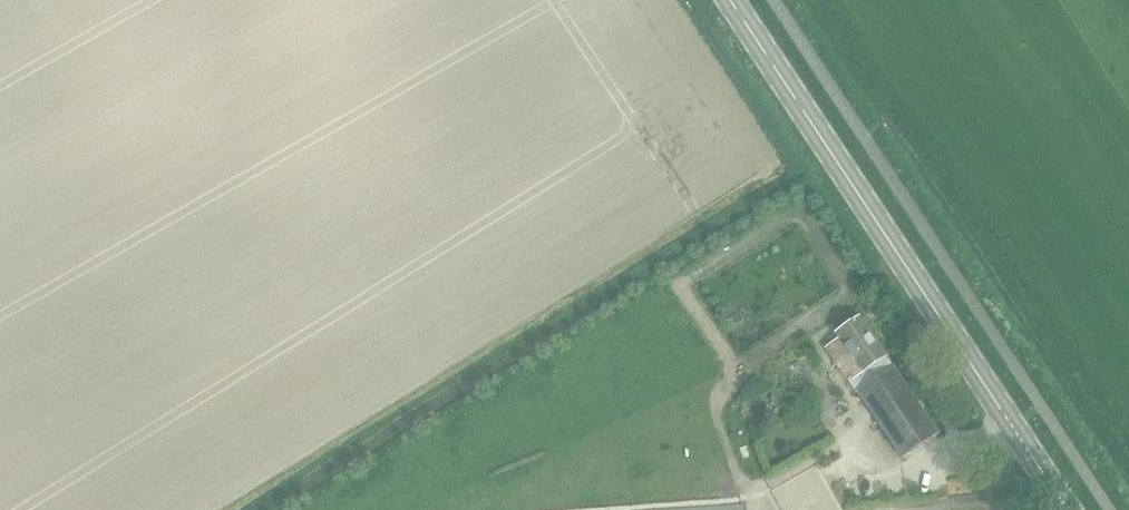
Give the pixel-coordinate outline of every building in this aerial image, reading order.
[(902,459),(939,433),(859,317),(835,333),(838,338),(825,347),(856,393),(856,392),(902,459)]
